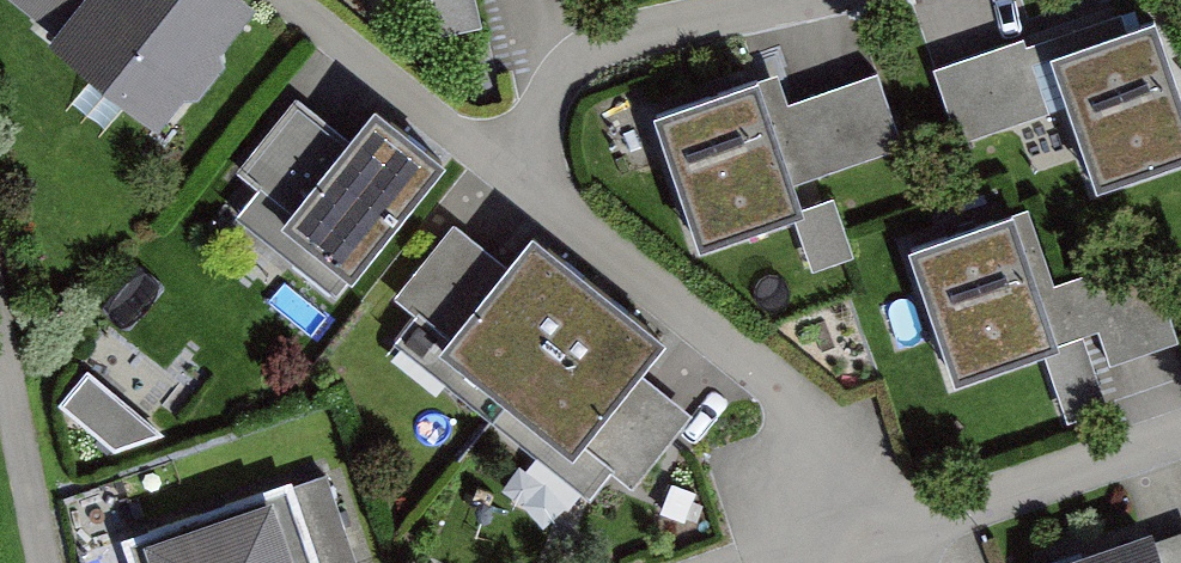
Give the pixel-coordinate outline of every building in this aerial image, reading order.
[(158,136),(256,12),(241,0),(8,0),(57,38),(48,50),(158,136)] [(1050,61),(1097,195),(1180,166),(1180,103),(1155,27),(1127,36),(1120,16),(1028,48),(1025,39),(931,71),(957,146),(1049,114),(1033,67),(1050,61)] [(778,78),(653,121),(700,257),(807,221),(795,188),(906,150),(880,76),(789,107),(778,78)] [(352,289),(448,172),(375,113),(351,142),(298,100),(236,177),(257,193),(234,221),(336,302),(348,286),(352,289)] [(1026,216),(910,257),(958,391),(1061,355),(1059,349),(1099,335),(1110,367),(1178,344),(1148,259),(1053,292),(1026,216)] [(666,348),(533,243),(509,272),(455,229),(395,304),(414,319),(390,348),(589,505),(611,476),(633,493),(693,418),(643,378),(666,348)] [(166,438),(87,373),(58,409),(114,456),(166,438)] [(119,542),(126,562),(357,562),(328,479),(294,490),(292,483),(119,542)] [(1075,562),(1180,562),(1180,534),(1155,544),(1152,536),(1075,562)]
